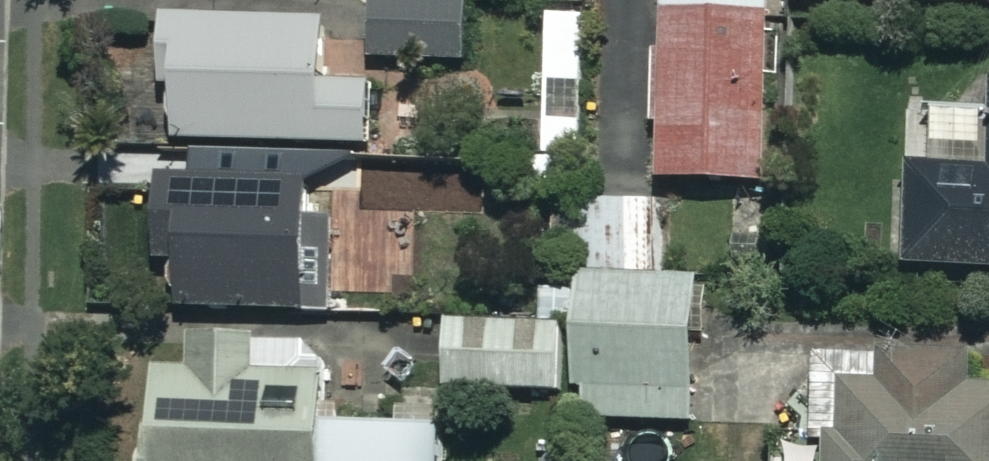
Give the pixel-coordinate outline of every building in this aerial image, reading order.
[(308,0),(225,0),(170,0),(171,96),(184,96),(184,149),(374,148),(374,86),(331,87),(331,23),(308,23),(308,0)] [(654,139),(664,139),(663,188),(781,189),(783,0),(671,0),(671,51),(655,50),(654,139)] [(473,61),(472,1),(375,2),(376,62),(473,61)] [(586,18),(549,19),(552,157),(589,157),(586,18)] [(938,109),(939,176),(912,177),(913,278),(988,277),(988,108),(938,109)] [(469,151),(345,154),(347,215),(471,212),(469,151)] [(375,218),(335,219),(335,210),(310,211),(310,182),(159,185),(160,268),(183,267),(184,317),(337,314),(337,300),(370,300),(370,276),(387,276),(387,245),(376,245),(375,218)] [(667,203),(582,204),(586,426),(708,424),(706,283),(669,284),(667,203)] [(564,395),(566,329),(453,327),(452,394),(564,395)] [(158,434),(148,434),(149,460),(425,460),(424,424),(331,425),(330,347),(198,349),(198,372),(157,373),(158,434)] [(821,452),(836,452),(836,460),(988,460),(988,392),(977,392),(978,362),(821,362),(821,452)]
